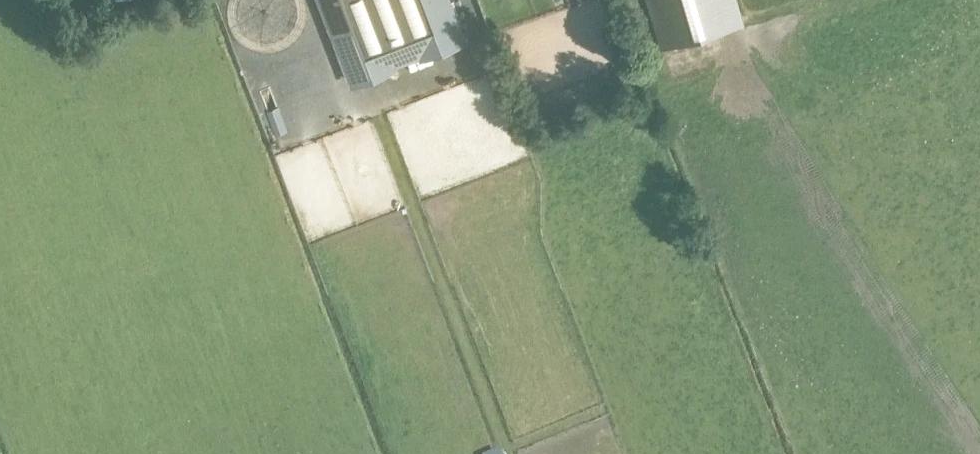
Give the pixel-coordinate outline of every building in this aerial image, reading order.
[(453,0),(319,0),(352,86),(399,68),(398,65),(420,57),(421,60),(469,41),(453,0)] [(746,23),(739,0),(648,0),(663,49),(746,23)] [(258,108),(269,105),(263,83),(252,85),(258,108)] [(270,140),(300,229),(398,195),(367,107),(270,140)]
